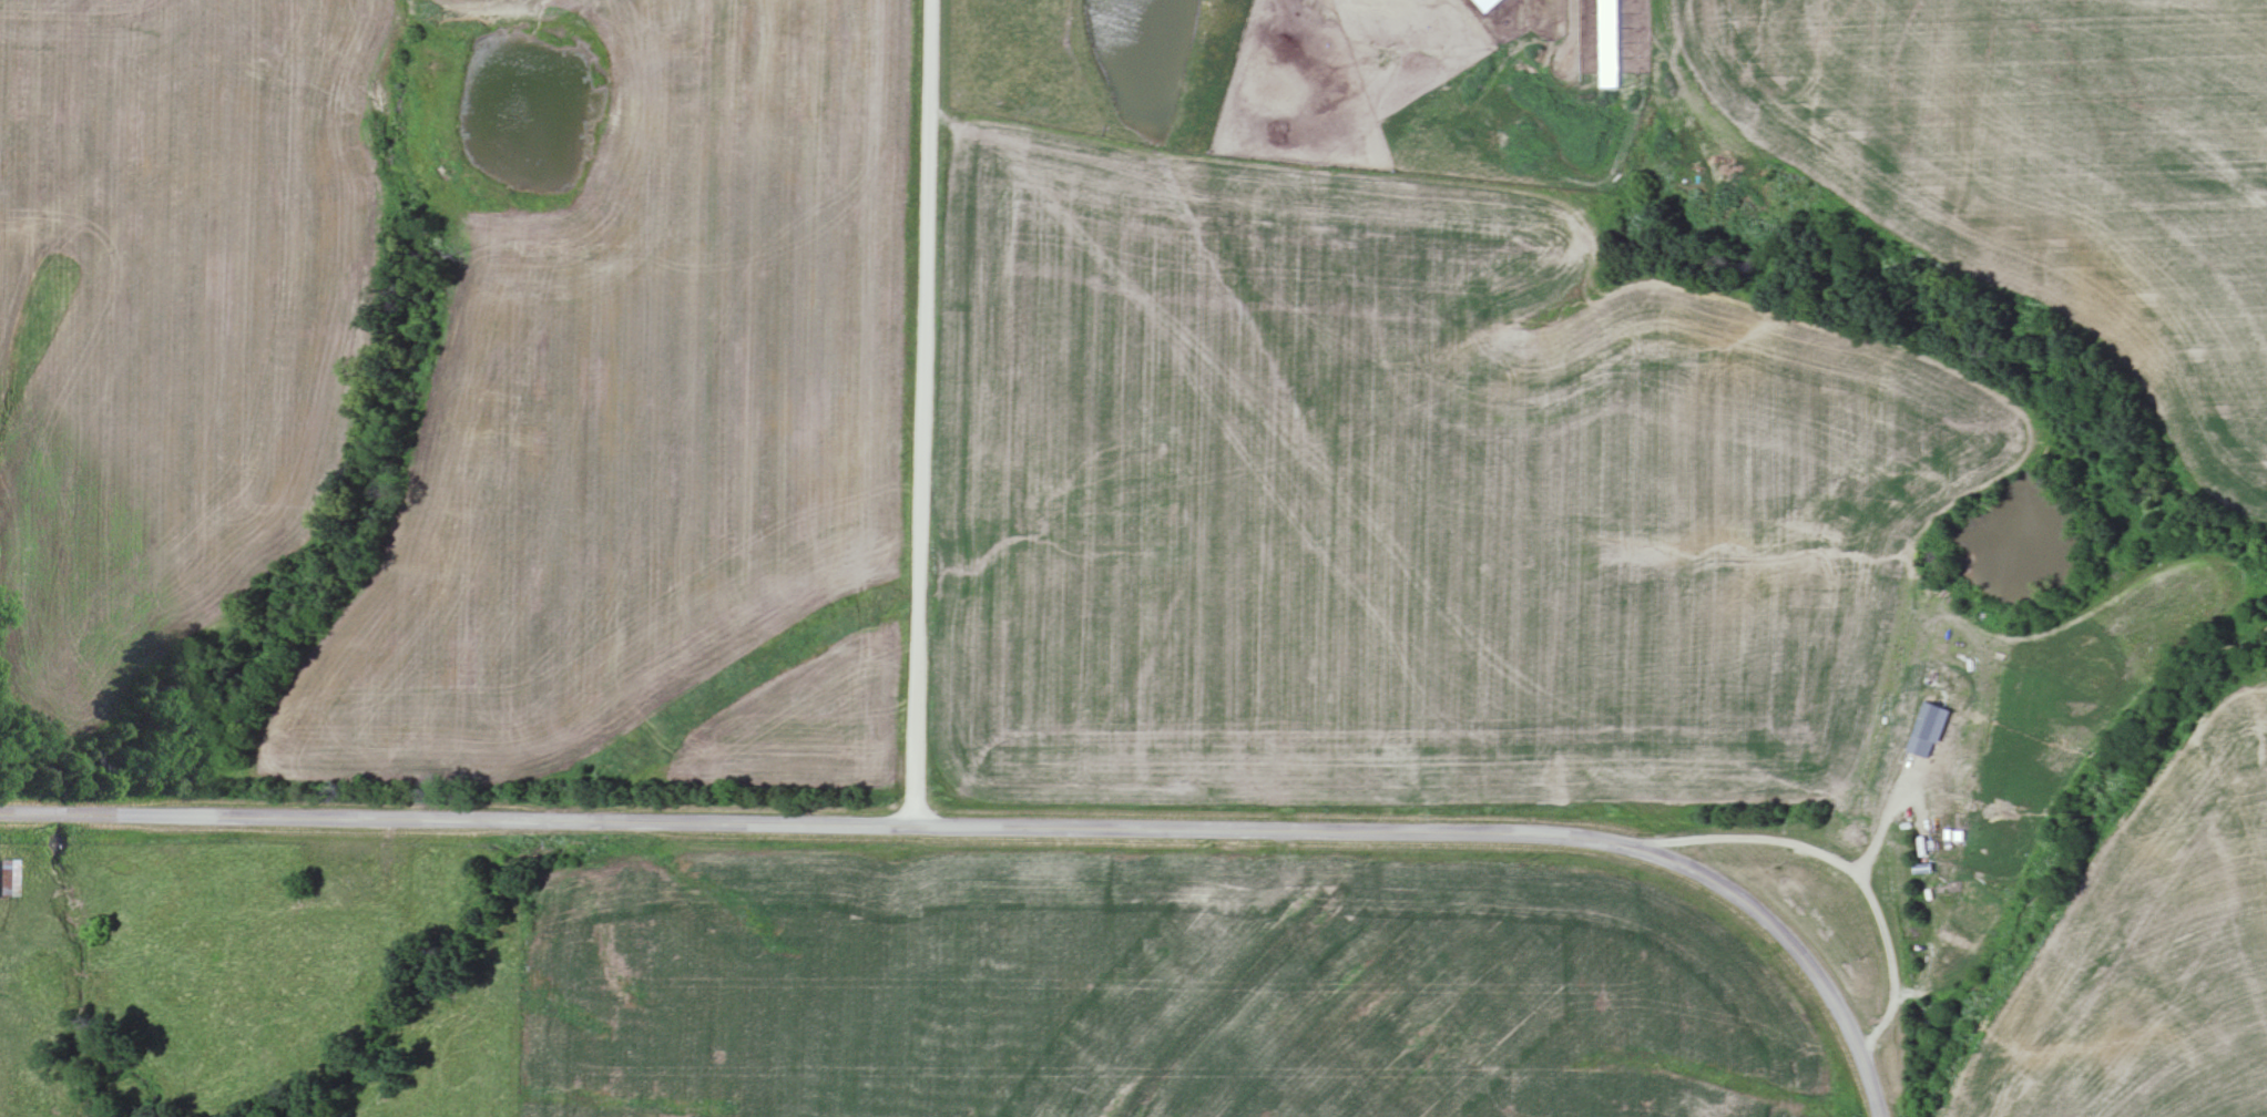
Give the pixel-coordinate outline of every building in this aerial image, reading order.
[(1485,13),(1501,0),(1475,0),(1485,13)] [(0,858),(0,895),(12,895),(12,858),(0,858)]
